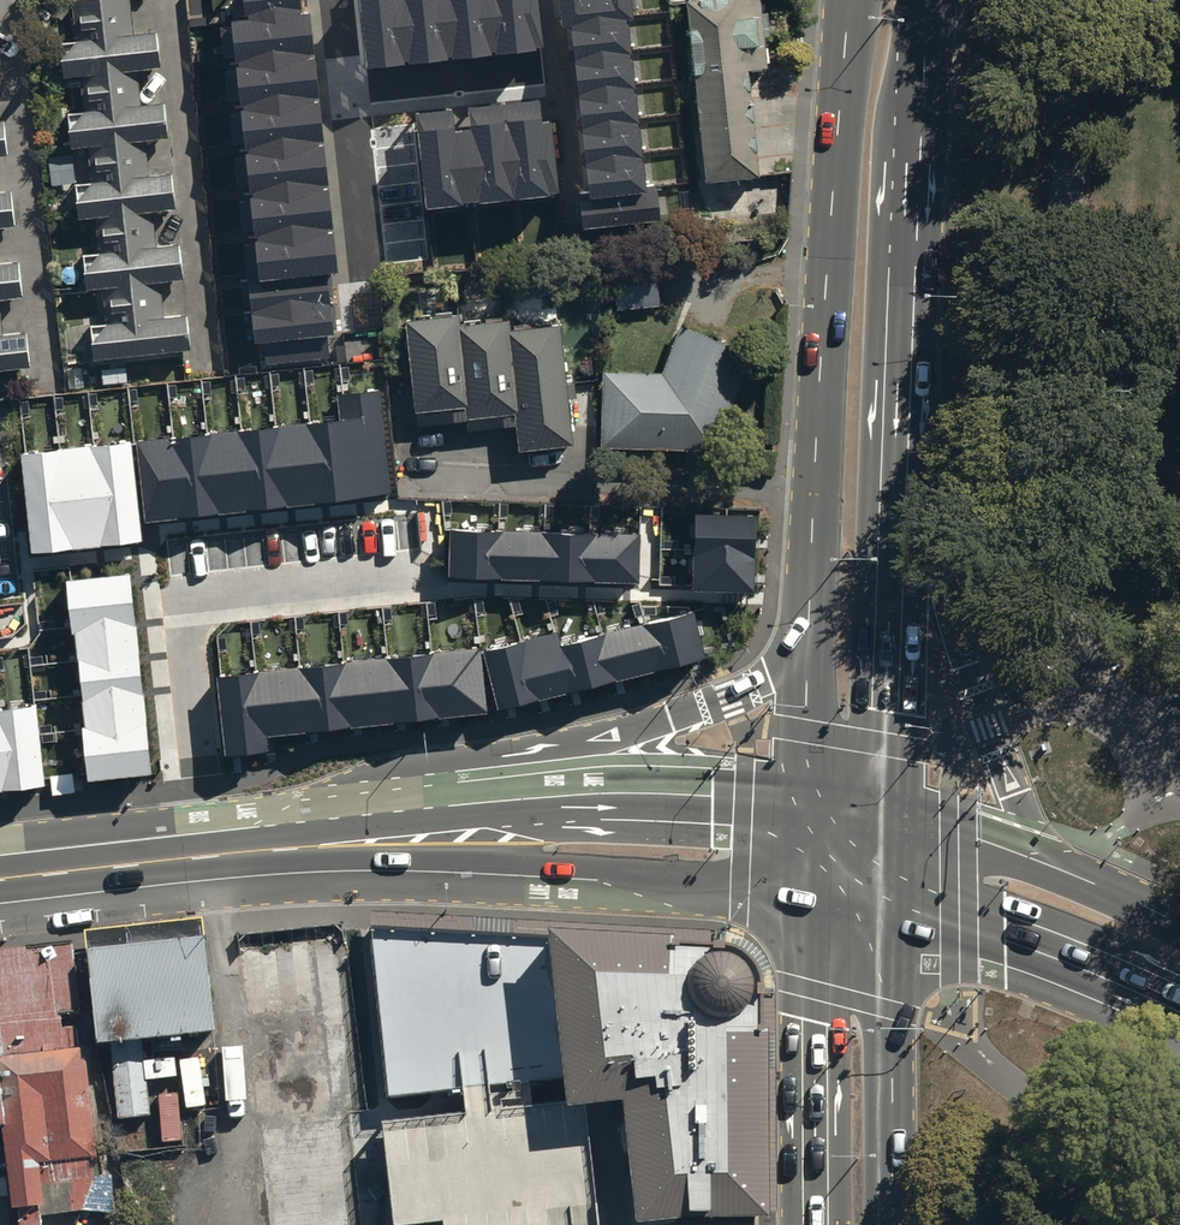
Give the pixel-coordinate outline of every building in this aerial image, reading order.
[(123,0),(70,0),(74,35),(55,37),(59,76),(80,74),(83,106),(63,108),(66,142),(90,140),(93,173),(70,175),(74,219),(95,217),(98,248),(77,250),(81,286),(101,284),(106,327),(85,329),(88,351),(186,341),(183,311),(160,314),(156,274),(179,271),(176,239),(155,241),(151,211),(173,209),(169,169),(146,171),(143,135),(165,132),(161,99),(137,102),(134,69),(158,67),(154,25),(126,28),(123,0)] [(246,22),(232,23),(261,283),(250,284),(256,344),(337,335),(330,275),(338,274),(309,13),(300,15),(298,0),(243,0),(246,22)] [(368,69),(543,50),(538,0),(360,0),(368,69)] [(562,28),(570,27),(589,193),(579,194),(583,229),(659,220),(656,192),(646,193),(627,20),(633,19),(631,0),(559,0),(562,28)] [(697,181),(747,176),(738,73),(760,71),(754,0),(681,0),(697,181)] [(550,118),(418,133),(427,210),(558,195),(550,118)] [(15,234),(11,194),(0,195),(0,235),(15,234)] [(22,296),(18,264),(0,265),(0,298),(22,296)] [(29,365),(26,336),(3,338),(0,309),(0,368),(29,365)] [(567,448),(556,312),(408,324),(414,404),(466,400),(468,416),(512,412),(516,452),(567,448)] [(605,367),(597,441),(690,439),(725,411),(736,342),(676,320),(656,367),(605,367)] [(338,416),(135,437),(143,516),(388,491),(378,386),(335,391),(338,416)] [(129,435),(19,448),(30,548),(140,535),(129,435)] [(751,505),(690,503),(688,585),(749,587),(751,505)] [(636,529),(447,522),(445,571),(635,578),(636,529)] [(127,566),(62,573),(85,774),(149,767),(127,566)] [(554,626),(479,645),(494,703),(701,651),(689,606),(557,639),(554,626)] [(483,708),(477,642),(213,669),(221,750),(266,746),(265,730),(483,708)] [(45,780),(36,698),(0,702),(0,784),(45,780)] [(546,939),(369,927),(396,1224),(636,1224),(621,1106),(567,1114),(546,939)] [(204,939),(88,950),(98,1055),(107,1054),(114,1118),(146,1115),(139,1050),(212,1042),(204,939)] [(546,939),(567,1114),(621,1106),(636,1224),(650,1224),(763,1217),(750,978),(743,962),(723,951),(665,947),(546,939)] [(0,960),(0,1145),(10,1223),(107,1210),(73,952),(0,960)]
